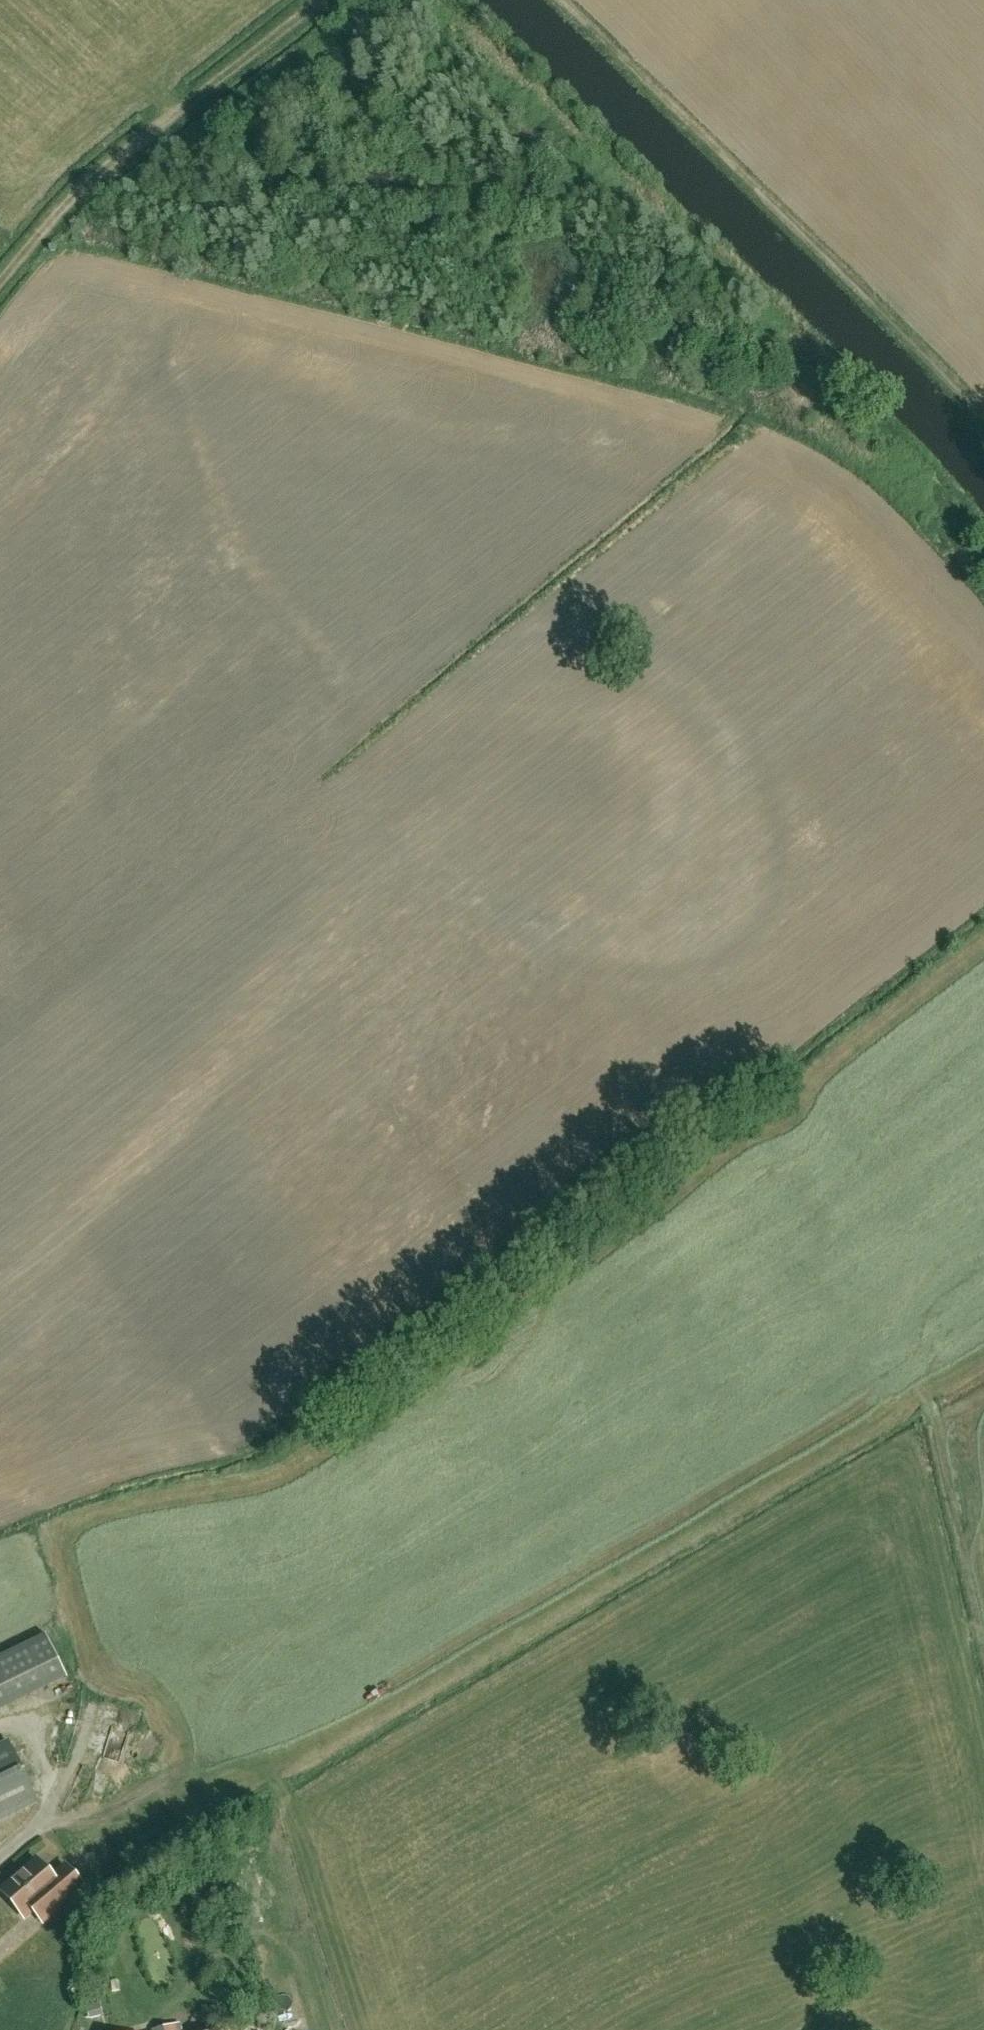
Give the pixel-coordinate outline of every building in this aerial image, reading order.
[(0,1656),(0,1710),(67,1678),(46,1634),(0,1656)] [(37,1802),(8,1742),(0,1745),(0,1819),(37,1802)] [(37,1859),(0,1891),(24,1918),(47,1898),(57,1910),(84,1887),(66,1866),(52,1877),(37,1859)]
